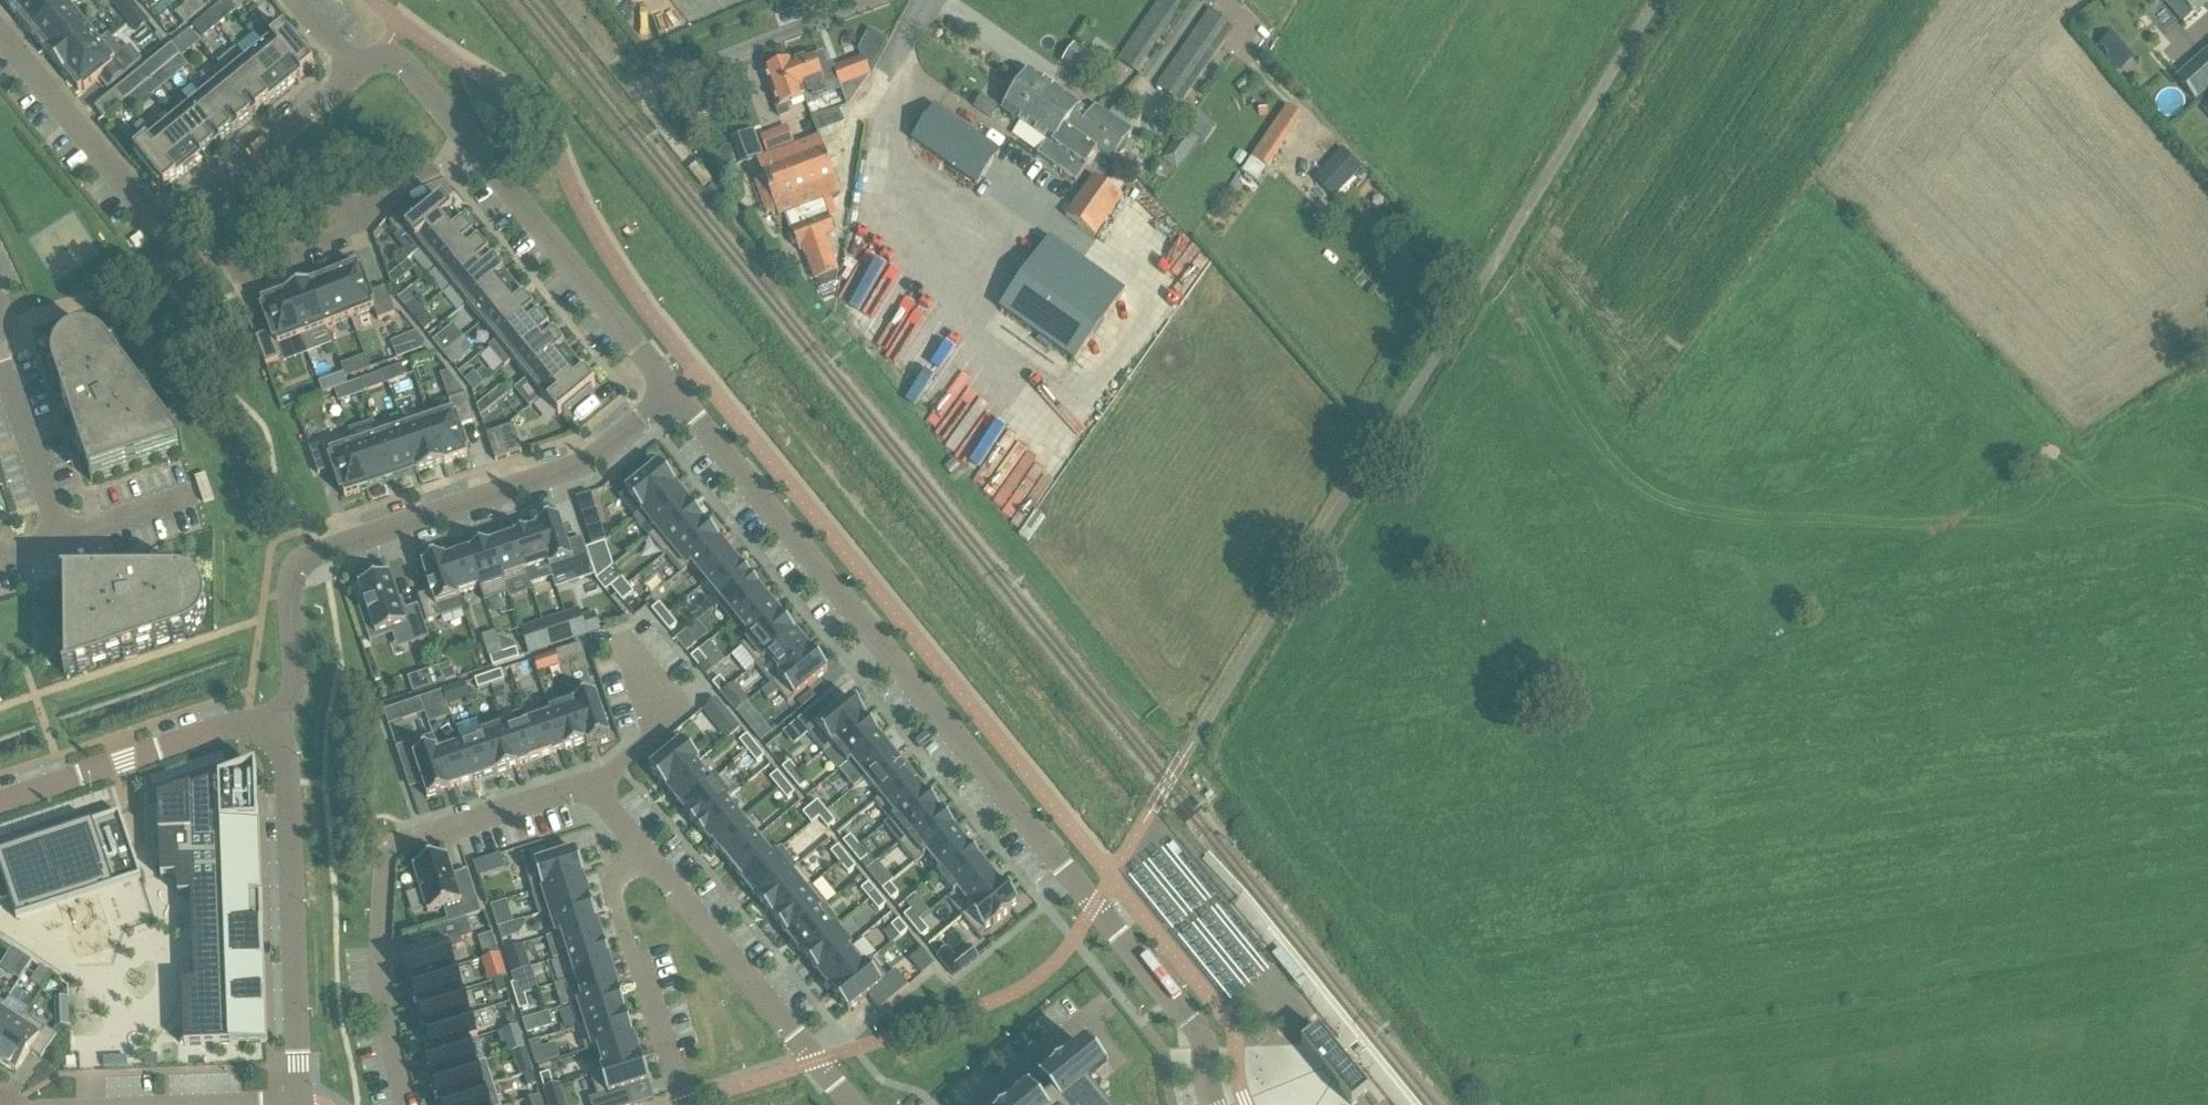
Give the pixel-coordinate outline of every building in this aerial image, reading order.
[(18,18),(40,0),(3,0),(18,18)] [(18,18),(33,36),(70,6),(64,0),(40,0),(18,18)] [(130,0),(115,0),(126,12),(135,5),(130,0)] [(185,26),(207,9),(200,0),(195,0),(176,15),(185,26)] [(209,15),(218,26),(237,11),(228,0),(209,15)] [(228,0),(237,11),(250,0),(228,0)] [(1187,0),(1159,0),(1117,60),(1137,73),(1187,0)] [(2184,23),(2207,1),(2207,0),(2164,0),(2184,23)] [(70,6),(33,36),(48,55),(85,25),(70,6)] [(1156,87),(1175,100),(1228,22),(1210,9),(1199,24),(1156,87)] [(204,38),(218,26),(209,15),(195,27),(204,38)] [(2130,18),(2100,43),(2116,62),(2145,38),(2130,18)] [(100,43),(85,25),(48,55),(63,73),(100,43)] [(284,30),(265,45),(295,82),(314,66),(311,62),(313,60),(290,32),(287,34),(284,30)] [(792,62),(764,72),(777,107),(776,108),(780,119),(790,115),(787,106),(805,99),(809,107),(821,103),(819,98),(841,90),(847,108),(871,76),(870,74),(888,42),(870,32),(859,51),(861,58),(834,68),(832,63),(828,64),(824,53),(813,57),(813,55),(792,63),(792,62)] [(106,90),(133,68),(141,62),(132,51),(130,48),(123,54),(108,37),(100,43),(63,73),(79,93),(83,89),(85,92),(99,80),(106,90)] [(183,38),(172,46),(180,56),(182,58),(192,50),(183,38)] [(246,61),(276,97),(295,82),(265,45),(246,61)] [(172,46),(154,61),(162,71),(170,81),(180,72),(172,62),(180,56),(172,46)] [(2117,64),(2154,122),(2181,104),(2145,46),(2117,64)] [(218,64),(221,67),(228,76),(229,78),(229,77),(258,112),(276,97),(246,61),(236,49),(218,64)] [(2198,59),(2177,78),(2196,100),(2207,90),(2207,51),(2198,59)] [(1087,83),(1096,69),(1076,54),(1066,68),(1087,83)] [(154,61),(135,76),(143,86),(152,96),(165,86),(156,75),(162,71),(154,61)] [(220,83),(209,91),(239,128),(258,112),(229,77),(229,78),(228,76),(221,67),(213,74),(220,83)] [(1075,134),(1089,113),(1030,72),(1030,73),(1025,73),(1021,80),(1022,85),(1021,85),(1070,119),(1065,127),(1075,134)] [(135,76),(117,91),(125,102),(133,111),(145,101),(137,91),(143,86),(135,76)] [(201,98),(191,106),(221,143),(239,128),(209,91),(202,82),(194,89),(201,98)] [(1053,145),(1065,127),(1070,119),(1021,85),(1012,98),(1007,98),(1003,105),(1004,109),(1003,111),(1047,141),(1053,145)] [(95,109),(104,120),(125,102),(117,91),(95,109)] [(974,108),(991,119),(998,107),(982,96),(974,108)] [(1267,169),(1306,113),(1290,102),(1251,158),(1267,169)] [(191,106),(172,121),(202,158),(221,143),(191,106)] [(978,187),(1001,153),(934,107),(911,140),(978,187)] [(1089,113),(1075,134),(1098,150),(1112,160),(1115,155),(1120,155),(1123,154),(1126,150),(1126,145),(1125,142),(1132,132),(1097,108),(1092,115),(1089,113)] [(165,128),(154,136),(184,173),(202,158),(172,121),(166,113),(158,119),(165,128)] [(142,122),(134,128),(146,143),(135,152),(138,156),(136,158),(159,187),(161,185),(165,189),(184,173),(154,136),(142,122)] [(1098,150),(1075,134),(1065,127),(1053,145),(1047,141),(1037,155),(1076,182),(1098,150)] [(1176,171),(1199,139),(1183,128),(1160,160),(1176,171)] [(793,145),(788,130),(763,140),(769,155),(793,145)] [(737,138),(731,140),(741,165),(757,159),(763,157),(753,131),(737,138)] [(824,201),(841,194),(819,136),(763,157),(757,159),(764,178),(754,182),(764,209),(765,211),(766,212),(773,215),(777,214),(779,218),(785,215),(791,233),(792,232),(800,253),(803,252),(815,281),(816,281),(822,289),(836,284),(838,273),(839,273),(827,238),(836,235),(830,219),(831,218),(824,201)] [(1363,169),(1342,148),(1327,163),(1348,184),(1363,169)] [(1093,177),(1065,217),(1096,238),(1124,198),(1093,177)] [(419,216),(408,202),(390,225),(399,236),(406,230),(422,250),(459,220),(443,200),(439,203),(437,201),(419,216)] [(459,220),(422,250),(437,268),(473,238),(459,220)] [(841,253),(853,260),(832,295),(851,307),(877,266),(888,273),(897,258),(863,238),(860,242),(851,236),(841,253)] [(473,238),(437,268),(452,286),(489,257),(473,238)] [(1050,238),(999,310),(1075,364),(1126,292),(1050,238)] [(504,275),(489,257),(452,286),(467,305),(504,275)] [(358,266),(334,275),(351,319),(374,310),(378,321),(396,315),(385,288),(372,294),(363,270),(360,271),(358,266)] [(389,277),(393,287),(405,278),(398,270),(389,277)] [(309,284),(326,329),(351,319),(334,275),(309,284)] [(519,293),(504,275),(467,305),(482,324),(519,293)] [(285,293),(301,338),(326,329),(309,284),(285,293)] [(301,338),(285,293),(261,302),(263,307),(260,308),(270,332),(255,338),(266,364),(283,357),(278,347),(301,338)] [(534,312),(519,293),(482,324),(497,341),(489,348),(489,349),(534,312)] [(405,308),(413,318),(424,309),(415,299),(405,308)] [(413,318),(425,332),(435,324),(424,309),(413,318)] [(549,330),(534,312),(489,349),(504,367),(549,330)] [(513,361),(528,379),(565,349),(549,330),(504,367),(505,367),(513,361)] [(444,355),(455,345),(444,333),(433,342),(444,355)] [(140,391),(117,360),(113,363),(107,351),(109,349),(104,344),(96,339),(85,336),(72,339),(62,346),(56,357),(54,367),(56,377),(58,376),(64,388),(60,389),(70,417),(71,417),(83,440),(78,442),(92,483),(94,482),(94,480),(181,451),(183,453),(184,451),(148,402),(144,404),(138,393),(140,391)] [(444,355),(453,366),(464,357),(455,345),(444,355)] [(528,379),(543,398),(580,368),(565,349),(528,379)] [(344,374),(345,378),(369,368),(365,357),(341,366),(344,374)] [(389,384),(405,378),(401,366),(384,372),(389,384)] [(595,387),(580,368),(543,398),(559,417),(563,413),(565,416),(593,392),(591,390),(595,387)] [(476,372),(467,379),(476,390),(485,383),(476,372)] [(319,383),(323,395),(335,390),(348,385),(346,379),(345,378),(344,374),(319,383)] [(364,379),(369,392),(383,386),(378,374),(364,379)] [(348,385),(335,390),(340,404),(356,397),(351,384),(348,385)] [(427,412),(426,413),(444,465),(468,457),(466,452),(469,451),(461,427),(475,422),(466,395),(449,401),(452,412),(430,420),(427,412)] [(477,406),(481,417),(492,408),(485,400),(477,406)] [(426,413),(401,421),(419,474),(444,465),(426,413)] [(394,432),(379,437),(394,482),(419,474),(399,416),(390,419),(394,432)] [(522,453),(513,426),(500,431),(509,457),(522,453)] [(500,431),(487,435),(496,462),(509,457),(500,431)] [(379,437),(354,445),(369,491),(394,482),(379,437)] [(327,442),(309,448),(318,475),(332,470),(341,494),(343,493),(345,499),(369,491),(354,445),(330,453),(327,442)] [(620,499),(636,518),(676,485),(660,466),(648,476),(646,473),(636,481),(638,484),(620,499)] [(195,478),(204,504),(214,500),(214,498),(206,475),(195,478)] [(676,486),(676,485),(636,518),(636,519),(643,514),(656,531),(648,537),(649,538),(690,505),(675,487),(676,486)] [(664,557),(705,523),(690,505),(649,538),(664,557)] [(587,549),(583,538),(568,543),(560,519),(536,527),(537,529),(550,569),(574,561),(581,582),(596,577),(591,564),(587,549)] [(681,574),(720,542),(705,523),(664,557),(665,558),(667,556),(681,574)] [(537,529),(514,537),(529,580),(531,587),(554,579),(550,569),(537,529)] [(529,580),(514,537),(492,545),(509,595),(509,594),(507,587),(529,580)] [(703,587),(735,560),(720,542),(681,574),(682,574),(692,566),(706,583),(702,586),(703,587)] [(509,595),(492,545),(469,552),(486,602),(509,595)] [(486,602),(469,552),(446,560),(460,600),(461,600),(459,595),(480,588),(485,603),(486,602)] [(431,593),(418,597),(427,622),(441,618),(463,610),(460,600),(446,560),(437,563),(436,560),(422,565),(431,593)] [(742,569),(735,560),(703,587),(718,606),(752,578),(743,568),(742,569)] [(597,581),(605,574),(601,561),(591,564),(596,577),(597,581)] [(405,627),(412,646),(430,640),(418,606),(402,612),(390,576),(359,587),(366,607),(359,610),(370,644),(372,643),(371,639),(405,627)] [(107,578),(64,579),(64,581),(66,581),(67,674),(64,675),(65,677),(124,657),(122,653),(135,651),(136,653),(173,640),(171,636),(185,634),(185,636),(193,633),(204,621),(207,609),(205,597),(199,588),(185,579),(176,578),(176,580),(162,582),(162,578),(133,578),(133,579),(107,584),(107,578)] [(737,621),(766,597),(759,589),(760,588),(752,578),(718,606),(723,603),(737,621)] [(617,595),(628,586),(622,579),(611,588),(617,595)] [(634,594),(628,586),(617,595),(623,603),(634,594)] [(781,616),(766,597),(737,621),(752,638),(741,647),(742,648),(781,616)] [(652,611),(661,621),(668,615),(660,604),(652,611)] [(588,635),(583,619),(580,610),(566,614),(574,640),(585,636),(588,635)] [(677,626),(668,615),(661,621),(670,632),(677,626)] [(757,666),(796,634),(781,616),(742,648),(757,666)] [(810,652),(796,634),(757,666),(758,667),(768,659),(782,675),(772,684),(772,685),(812,652),(812,651),(810,652)] [(581,645),(556,653),(560,666),(586,657),(581,645)] [(516,650),(503,654),(506,663),(519,659),(516,650)] [(691,658),(700,669),(708,663),(699,652),(691,658)] [(788,704),(828,671),(812,652),(772,685),(788,704)] [(556,653),(534,661),(537,670),(538,674),(560,666),(556,653)] [(506,663),(503,654),(490,658),(493,667),(493,668),(506,663)] [(534,661),(521,665),(524,674),(537,670),(534,661)] [(446,683),(456,680),(452,669),(442,672),(446,683)] [(501,672),(488,676),(491,685),(504,681),(501,672)] [(491,685),(488,676),(475,681),(478,690),(491,685)] [(713,685),(722,695),(729,689),(721,678),(713,685)] [(597,695),(573,703),(587,746),(611,738),(597,695)] [(824,753),(865,719),(859,712),(861,710),(851,699),(808,734),(824,753)] [(587,746),(573,703),(550,711),(565,753),(587,746)] [(406,721),(401,706),(384,712),(389,726),(406,721)] [(565,753),(550,711),(528,718),(542,761),(565,753)] [(740,728),(731,717),(719,728),(727,738),(740,728)] [(542,761),(528,718),(527,719),(528,724),(508,731),(506,725),(505,726),(519,768),(542,761)] [(880,738),(865,719),(824,753),(825,754),(833,747),(847,765),(880,738)] [(519,768),(505,726),(482,733),(497,776),(519,768)] [(497,776),(482,733),(460,741),(474,784),(497,776)] [(437,749),(438,748),(434,736),(397,749),(411,790),(423,786),(427,799),(451,791),(437,749)] [(740,743),(748,753),(756,747),(747,736),(747,737),(740,743)] [(847,765),(837,774),(852,792),(867,780),(895,757),(880,738),(847,765)] [(474,784),(460,741),(459,741),(460,746),(440,753),(438,748),(437,749),(451,791),(474,784)] [(666,790),(700,762),(684,743),(672,753),(671,752),(661,760),(662,761),(650,770),(666,790)] [(765,758),(756,747),(748,753),(757,764),(764,758),(765,758)] [(910,775),(895,757),(867,780),(881,798),(875,803),(875,804),(910,775)] [(700,763),(700,762),(666,790),(667,791),(668,790),(682,808),(715,781),(714,780),(710,783),(696,766),(700,763)] [(783,769),(791,780),(799,774),(790,763),(783,769)] [(221,781),(159,802),(161,879),(178,879),(178,898),(192,897),(195,994),(183,995),(184,1010),(185,1047),(267,1044),(257,780),(257,769),(221,781)] [(786,784),(778,773),(777,774),(770,779),(779,790),(786,784)] [(808,784),(799,774),(791,780),(800,790),(808,784)] [(884,827),(925,794),(910,775),(875,804),(890,821),(884,826),(884,827)] [(696,827),(730,799),(715,781),(682,808),(689,816),(688,817),(696,827)] [(795,794),(786,784),(779,790),(788,801),(795,795),(795,794)] [(900,846),(941,812),(925,794),(884,827),(900,846)] [(731,800),(730,799),(696,827),(704,837),(705,836),(712,844),(745,818),(744,817),(740,820),(727,803),(731,800)] [(813,806),(810,808),(819,819),(827,813),(818,802),(813,806)] [(819,819),(810,808),(808,810),(803,814),(812,825),(819,819)] [(915,864),(956,831),(941,812),(900,846),(915,864)] [(835,823),(827,813),(819,819),(828,829),(831,827),(835,823)] [(0,855),(0,903),(10,900),(17,921),(141,879),(120,815),(0,855)] [(728,863),(760,836),(745,818),(712,844),(728,863)] [(938,876),(971,849),(956,831),(915,864),(915,865),(928,855),(942,872),(937,875),(938,876)] [(761,837),(760,836),(728,863),(743,881),(771,858),(757,840),(761,837)] [(843,843),(852,854),(860,847),(851,837),(844,843),(843,843)] [(847,858),(839,847),(838,847),(831,853),(840,864),(847,858)] [(868,858),(860,847),(852,854),(861,864),(868,858)] [(576,853),(550,861),(546,848),(521,856),(525,869),(532,893),(584,876),(576,853)] [(758,900),(784,879),(791,873),(797,868),(782,849),(771,858),(743,881),(758,900)] [(953,894),(986,868),(971,849),(938,876),(953,894)] [(472,882),(457,887),(447,857),(414,868),(429,914),(446,909),(448,917),(461,913),(463,921),(467,919),(482,914),(472,882)] [(856,868),(847,858),(840,864),(848,874),(855,869),(856,868)] [(894,882),(878,863),(867,872),(883,891),(883,890),(890,884),(894,882)] [(784,879),(758,900),(773,918),(812,887),(811,886),(812,885),(797,868),(791,873),(784,879)] [(962,918),(1003,884),(1001,886),(986,868),(953,894),(954,895),(958,892),(972,909),(962,917),(962,918)] [(584,876),(532,893),(533,894),(539,916),(550,912),(590,900),(583,878),(584,877),(584,876)] [(862,891),(870,901),(878,895),(869,884),(862,891)] [(883,891),(891,901),(899,895),(890,884),(883,890),(883,891)] [(978,937),(993,926),(994,927),(1012,912),(1011,911),(1019,904),(1003,884),(962,918),(978,937)] [(788,937),(827,905),(812,887),(773,918),(788,937)] [(886,905),(878,895),(870,901),(879,912),(886,906),(886,905)] [(597,922),(590,900),(550,912),(557,935),(597,922)] [(827,905),(788,937),(803,955),(836,929),(842,924),(828,906),(827,905)] [(904,917),(913,928),(921,922),(912,911),(905,917),(904,917)] [(433,930),(438,947),(404,958),(412,983),(456,969),(450,950),(463,946),(461,940),(472,937),(467,919),(463,921),(433,930)] [(892,927),(901,938),(908,932),(899,921),(899,922),(892,927)] [(604,945),(597,922),(557,935),(557,936),(562,935),(569,955),(564,957),(564,958),(604,945)] [(929,932),(921,922),(913,928),(922,938),(929,932)] [(818,974),(851,947),(836,929),(803,955),(818,974)] [(605,945),(604,945),(564,958),(571,981),(612,968),(608,958),(610,957),(606,945),(605,945)] [(833,993),(873,961),(872,960),(866,965),(851,947),(818,974),(833,992),(832,992),(833,993)] [(487,959),(494,982),(503,980),(506,978),(499,955),(487,959)] [(873,961),(833,993),(849,1013),(868,997),(879,1011),(909,987),(896,971),(887,979),(873,961)] [(619,991),(612,968),(571,981),(572,982),(577,980),(583,1001),(578,1003),(579,1004),(619,991)] [(412,983),(419,1006),(463,992),(456,969),(412,983)] [(494,982),(498,995),(507,992),(503,980),(494,982)] [(525,996),(521,983),(516,984),(513,985),(512,985),(516,998),(517,998),(525,996)] [(579,1004),(571,1006),(578,1029),(626,1013),(619,991),(579,1004)] [(419,1006),(427,1030),(470,1016),(463,992),(419,1006)] [(529,1009),(525,996),(517,998),(516,998),(520,1012),(520,1011),(521,1011),(529,1009)] [(20,1025),(19,1024),(1,1012),(0,1012),(0,1054),(20,1025)] [(633,1036),(626,1013),(578,1029),(585,1052),(633,1036)] [(505,1017),(509,1029),(518,1027),(514,1014),(505,1017)] [(0,1054),(0,1064),(11,1071),(12,1071),(17,1074),(31,1053),(42,1060),(57,1037),(46,1030),(24,1015),(19,1024),(20,1025),(0,1054)] [(427,1030),(434,1052),(425,1055),(426,1056),(478,1039),(470,1016),(427,1030)] [(509,1029),(517,1052),(525,1050),(518,1027),(509,1029)] [(1301,1045),(1326,1075),(1351,1104),(1354,1104),(1369,1093),(1343,1061),(1318,1031),(1301,1045)] [(640,1058),(633,1036),(585,1052),(586,1053),(598,1049),(605,1069),(590,1074),(590,1075),(642,1059),(642,1058),(640,1058)] [(478,1039),(426,1056),(433,1079),(487,1062),(487,1061),(485,1062),(478,1040),(478,1039)] [(1089,1094),(1109,1078),(1087,1050),(1040,1088),(1042,1090),(1032,1098),(1030,1096),(1019,1104),(1098,1104),(1089,1094)] [(145,1067),(158,1067),(158,1055),(145,1056),(145,1067)] [(642,1059),(590,1075),(597,1098),(589,1100),(591,1104),(634,1104),(628,1089),(650,1083),(642,1059)] [(520,1064),(524,1076),(533,1073),(529,1061),(520,1064)] [(433,1079),(440,1103),(494,1085),(487,1062),(433,1079)] [(524,1076),(528,1088),(536,1086),(533,1073),(524,1076)] [(554,1087),(550,1074),(541,1076),(540,1077),(544,1090),(545,1090),(545,1089),(554,1087)] [(441,1104),(501,1104),(494,1085),(440,1103),(441,1104)]
